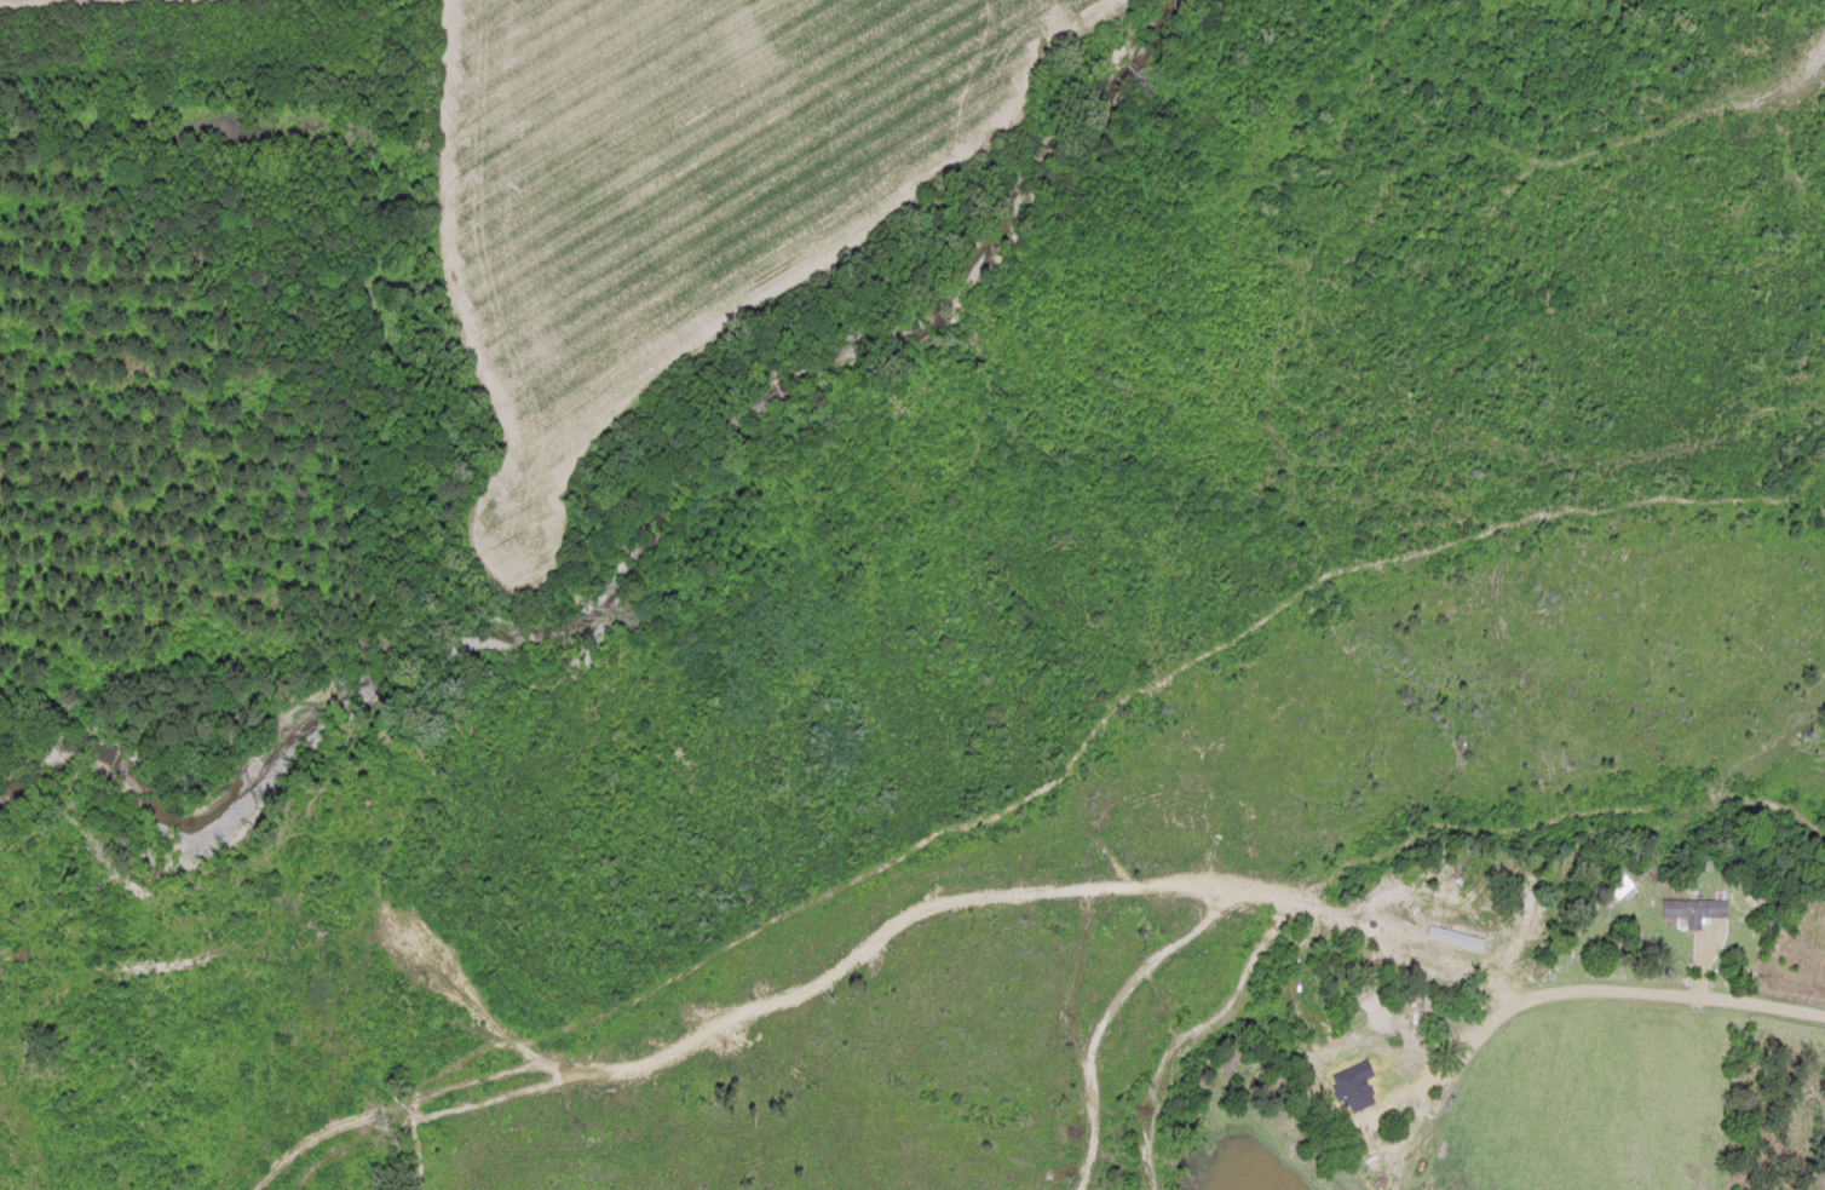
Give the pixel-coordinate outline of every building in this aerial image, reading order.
[(1683,931),(1700,931),(1700,901),(1666,901),(1666,919),(1683,919),(1683,931)] [(1335,1080),(1364,1130),(1376,1123),(1348,1073),(1335,1080)]
